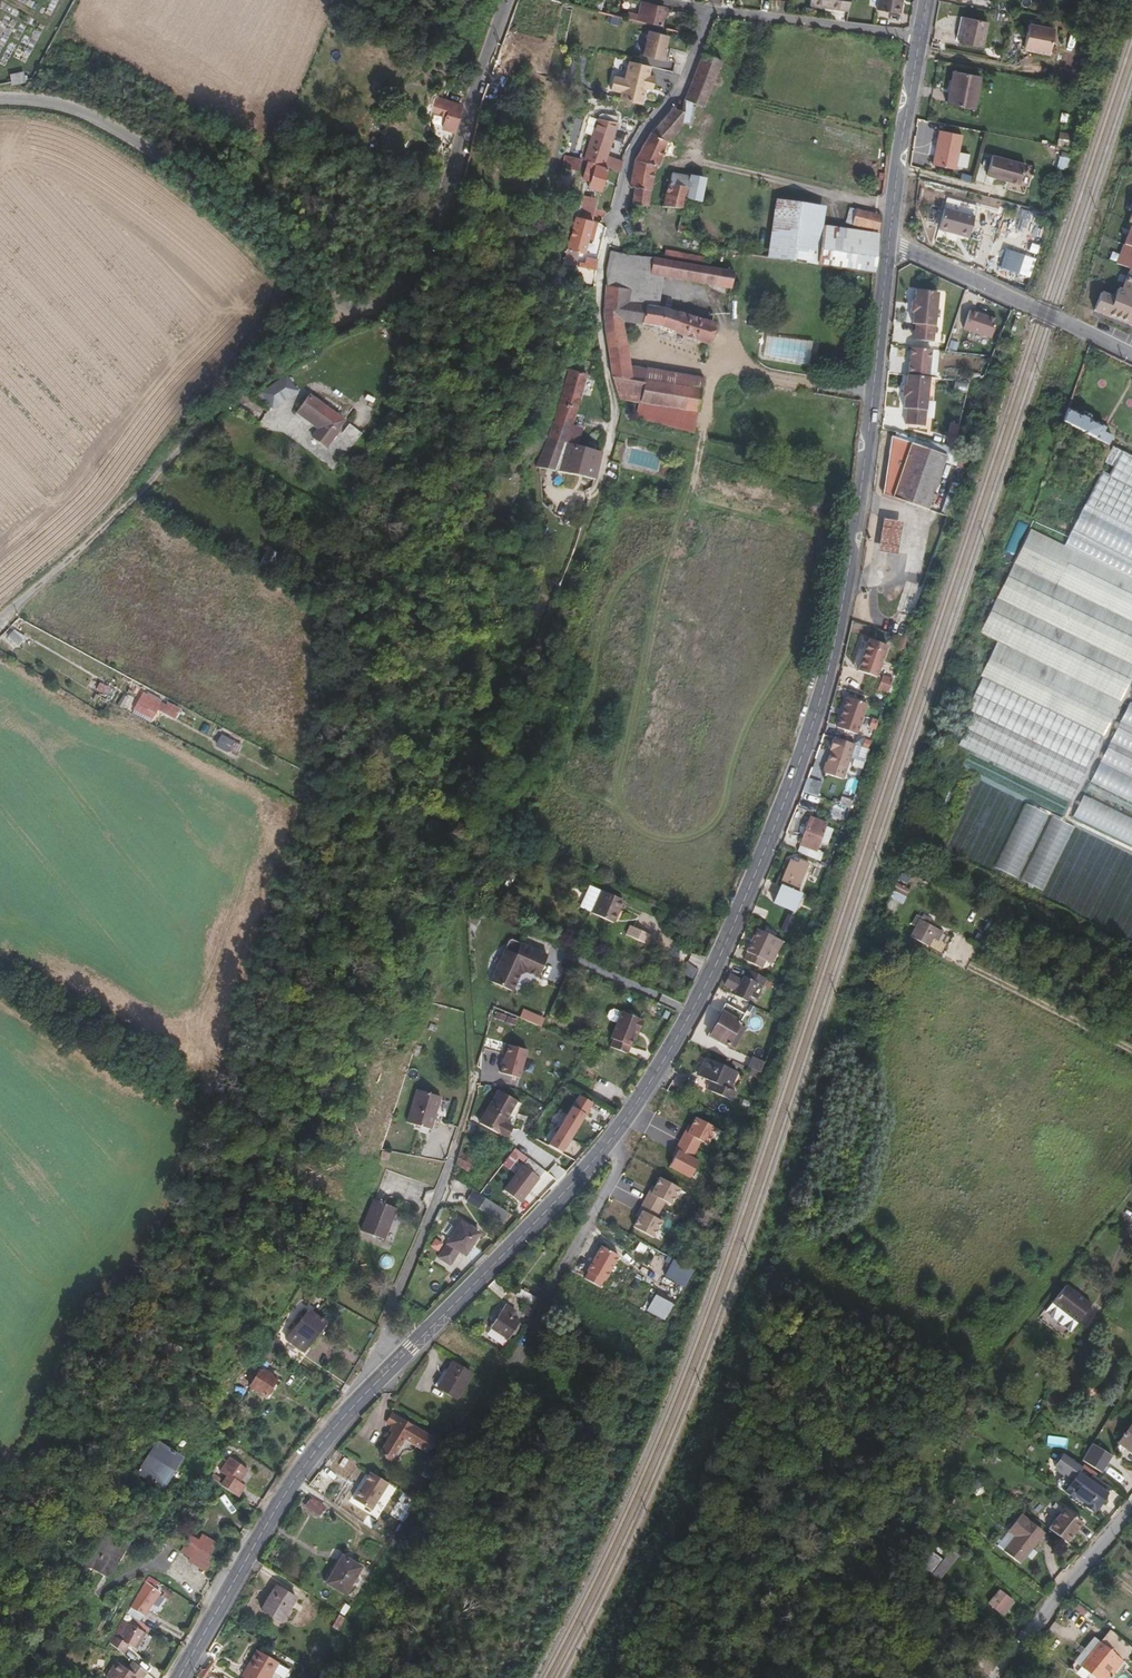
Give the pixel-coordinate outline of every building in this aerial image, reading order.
[(848,0),(808,0),(807,4),(821,7),(822,5),(827,6),(827,8),(846,11),(848,0)] [(899,0),(876,0),(874,11),(897,15),(899,0)] [(656,25),(661,7),(637,1),(633,13),(623,10),(622,17),(656,25)] [(979,47),(984,21),(961,16),(956,42),(979,47)] [(1046,52),(1051,29),(1025,24),(1021,47),(1046,52)] [(662,34),(641,29),(635,51),(656,57),(662,34)] [(656,164),(664,138),(681,121),(703,126),(707,104),(703,104),(721,58),(700,51),(681,101),(679,110),(669,107),(648,132),(633,158),(627,186),(632,187),(628,219),(632,231),(642,233),(653,163),(656,164)] [(647,71),(650,62),(629,56),(623,77),(612,74),(608,89),(640,99),(644,84),(650,86),(654,73),(647,71)] [(973,108),(980,75),(952,69),(945,102),(973,108)] [(451,132),(458,107),(448,104),(441,129),(451,132)] [(605,159),(616,121),(614,117),(599,112),(596,116),(584,160),(594,164),(602,166),(605,159)] [(952,168),(959,133),(936,128),(930,164),(952,168)] [(1017,185),(1022,165),(990,156),(984,176),(1017,185)] [(579,171),(581,160),(565,157),(563,168),(579,171)] [(619,172),(620,164),(605,159),(602,166),(606,168),(619,172)] [(598,190),(606,168),(602,166),(594,164),(586,186),(598,190)] [(697,201),(702,180),(670,172),(663,206),(681,210),(684,198),(697,201)] [(588,219),(593,198),(578,194),(573,215),(588,219)] [(821,224),(824,208),(773,200),(765,257),(815,264),(821,224)] [(877,231),(879,215),(860,210),(856,226),(877,231)] [(966,240),(972,219),(942,211),(937,229),(955,234),(954,237),(966,240)] [(585,251),(592,220),(588,219),(573,215),(572,215),(561,263),(574,266),(576,260),(578,249),(585,251)] [(684,231),(686,225),(678,223),(677,229),(684,231)] [(872,272),(877,233),(821,224),(815,264),(872,272)] [(1127,270),(1131,272),(1131,225),(1116,265),(1127,270)] [(662,309),(626,304),(627,301),(647,304),(648,292),(629,289),(625,254),(609,250),(604,270),(606,285),(604,285),(601,317),(609,378),(618,402),(637,405),(638,402),(695,411),(698,390),(625,378),(625,365),(624,351),(621,350),(620,320),(660,327),(707,344),(711,322),(662,309)] [(707,258),(664,250),(663,255),(706,263),(707,258)] [(732,272),(653,257),(638,255),(639,268),(649,270),(649,272),(729,287),(732,272)] [(594,270),(596,262),(584,260),(583,262),(582,267),(594,270)] [(1118,292),(1131,298),(1131,272),(1127,270),(1118,292)] [(930,344),(936,294),(913,292),(912,303),(910,303),(908,313),(911,314),(909,325),(913,325),(911,341),(930,344)] [(1131,325),(1131,298),(1118,292),(1115,299),(1102,294),(1095,310),(1131,325)] [(997,314),(969,305),(963,324),(991,333),(997,314)] [(779,337),(777,359),(809,362),(809,353),(817,353),(818,340),(779,337)] [(928,349),(911,347),(908,375),(925,376),(928,349)] [(1076,373),(1081,359),(1074,357),(1069,370),(1076,373)] [(701,378),(625,365),(625,378),(698,390),(701,378)] [(574,410),(584,374),(567,369),(554,413),(545,437),(562,443),(574,410)] [(1073,382),(1076,373),(1069,370),(1066,380),(1073,382)] [(257,391),(269,408),(296,389),(284,372),(257,391)] [(923,430),(929,380),(907,377),(905,388),(902,388),(901,399),(904,399),(902,410),(905,411),(903,427),(923,430)] [(605,396),(599,379),(593,381),(599,399),(605,396)] [(319,418),(329,404),(316,394),(305,409),(319,418)] [(691,432),(695,411),(638,402),(637,405),(635,417),(691,432)] [(1100,426),(1064,408),(1059,422),(1106,445),(1110,436),(1098,430),(1100,426)] [(925,508),(943,454),(890,436),(879,492),(925,508)] [(592,481),(599,453),(562,443),(545,437),(534,466),(592,481)] [(1111,466),(1131,476),(1131,458),(1118,452),(1111,466)] [(1109,470),(1106,475),(1099,471),(1095,478),(1131,496),(1131,481),(1109,470)] [(894,553),(900,520),(880,517),(874,550),(894,553)] [(1029,529),(979,632),(996,641),(979,675),(1103,735),(1131,676),(1131,574),(1130,579),(1029,529)] [(874,678),(884,646),(866,640),(865,641),(859,639),(850,666),(857,669),(856,672),(874,678)] [(887,691),(890,678),(881,676),(878,690),(887,691)] [(180,708),(142,690),(133,710),(154,720),(158,710),(176,718),(180,708)] [(864,701),(843,694),(832,727),(853,734),(864,701)] [(1130,703),(1105,754),(1131,767),(1131,704),(1130,703)] [(221,733),(215,745),(237,755),(242,743),(221,733)] [(850,742),(829,735),(818,768),(839,775),(850,742)] [(807,777),(802,791),(817,795),(821,782),(807,777)] [(1131,844),(1131,817),(1082,794),(1072,817),(1131,844)] [(1050,815),(1018,883),(1041,894),(1073,825),(1050,815)] [(814,848),(824,822),(809,816),(796,849),(815,857),(818,850),(814,848)] [(793,909),(801,891),(796,889),(808,861),(799,858),(798,861),(791,858),(773,901),(793,909)] [(586,918),(596,895),(584,890),(574,913),(586,918)] [(608,928),(618,905),(596,895),(586,918),(608,928)] [(928,920),(920,916),(917,920),(926,924),(928,920)] [(477,936),(482,925),(470,920),(470,933),(477,936)] [(927,945),(936,930),(926,924),(917,920),(909,935),(927,945)] [(763,958),(769,946),(775,948),(780,938),(754,927),(744,950),(746,951),(743,959),(760,966),(763,958)] [(642,949),(646,940),(624,930),(620,940),(642,949)] [(770,961),(775,948),(769,946),(763,958),(770,961)] [(533,985),(541,963),(513,952),(513,953),(505,950),(503,952),(500,959),(499,959),(489,985),(511,994),(515,984),(513,979),(519,976),(521,981),(533,985)] [(744,1001),(755,981),(761,984),(763,979),(745,970),(743,975),(742,974),(739,979),(728,973),(722,984),(734,989),(732,995),(744,1001)] [(511,994),(489,985),(486,992),(509,1001),(511,994)] [(732,1031),(742,1014),(724,1003),(705,1037),(723,1047),(728,1038),(732,1031)] [(519,1017),(541,1026),(545,1017),(523,1008),(519,1017)] [(632,1036),(635,1029),(637,1030),(638,1025),(637,1025),(637,1023),(633,1021),(631,1018),(629,1018),(626,1019),(617,1015),(609,1034),(629,1042),(632,1036)] [(734,1042),(738,1035),(732,1031),(728,1038),(734,1042)] [(625,1053),(629,1042),(609,1034),(608,1037),(611,1038),(608,1045),(625,1053)] [(528,1051),(508,1045),(500,1073),(520,1079),(528,1051)] [(728,1088),(734,1072),(703,1058),(695,1077),(708,1082),(713,1085),(709,1092),(729,1100),(734,1091),(728,1088)] [(429,1128),(439,1096),(416,1089),(406,1121),(429,1128)] [(501,1121),(513,1101),(496,1091),(484,1111),(501,1121)] [(591,1102),(578,1095),(558,1129),(571,1137),(591,1102)] [(500,1122),(501,1121),(484,1111),(477,1123),(496,1135),(497,1132),(502,1124),(500,1122)] [(715,1128),(695,1118),(686,1133),(684,1132),(674,1150),(677,1151),(668,1167),(688,1178),(697,1162),(691,1158),(700,1141),(706,1145),(715,1128)] [(504,1136),(510,1128),(502,1124),(497,1132),(504,1136)] [(550,1144),(561,1150),(570,1137),(558,1130),(550,1144)] [(481,1158),(469,1150),(473,1144),(462,1137),(454,1163),(472,1174),(481,1158)] [(544,1172),(527,1159),(508,1183),(526,1196),(544,1172)] [(649,1194),(663,1202),(670,1205),(679,1189),(658,1178),(649,1194)] [(477,1208),(482,1199),(470,1192),(465,1200),(477,1208)] [(654,1219),(663,1202),(649,1194),(647,1193),(638,1210),(640,1211),(654,1219)] [(381,1239),(394,1208),(372,1199),(359,1230),(381,1239)] [(661,1223),(654,1219),(640,1211),(631,1228),(652,1239),(661,1223)] [(464,1255),(477,1233),(459,1222),(445,1244),(457,1252),(464,1255)] [(434,1239),(430,1246),(440,1252),(444,1245),(434,1239)] [(448,1266),(457,1252),(445,1244),(436,1258),(448,1266)] [(659,1253),(652,1267),(671,1275),(677,1261),(659,1253)] [(581,1273),(606,1284),(611,1272),(587,1261),(581,1273)] [(578,1276),(583,1267),(575,1262),(570,1271),(578,1276)] [(665,1276),(661,1284),(682,1295),(686,1287),(665,1276)] [(1089,1309),(1064,1289),(1050,1307),(1075,1327),(1089,1309)] [(523,1304),(507,1295),(504,1301),(519,1310),(523,1304)] [(669,1307),(661,1302),(658,1308),(666,1313),(669,1307)] [(506,1337),(515,1320),(509,1316),(512,1310),(502,1304),(489,1328),(506,1337)] [(1075,1327),(1050,1307),(1043,1315),(1068,1335),(1075,1327)] [(662,1321),(666,1313),(658,1308),(653,1317),(662,1321)] [(308,1343),(324,1322),(308,1309),(291,1331),(292,1331),(298,1335),(292,1344),(300,1351),(307,1342),(308,1343)] [(305,1354),(328,1324),(324,1322),(308,1343),(307,1342),(300,1351),(305,1354)] [(268,1336),(255,1326),(249,1335),(273,1351),(275,1349),(295,1363),(301,1354),(304,1356),(305,1354),(300,1351),(292,1344),(298,1335),(292,1331),(286,1339),(284,1337),(278,1345),(267,1337),(268,1336)] [(297,1365),(304,1356),(301,1354),(295,1363),(297,1365)] [(452,1399),(467,1375),(447,1363),(440,1374),(442,1375),(434,1388),(452,1399)] [(263,1396),(275,1377),(260,1367),(248,1385),(263,1396)] [(431,1443),(411,1430),(411,1429),(392,1417),(386,1425),(392,1429),(398,1433),(395,1438),(392,1436),(379,1457),(390,1463),(404,1440),(421,1450),(424,1446),(427,1449),(431,1443)] [(1131,1428),(1114,1448),(1131,1463),(1131,1428)] [(395,1438),(398,1433),(392,1429),(389,1434),(392,1436),(395,1438)] [(172,1456),(150,1443),(131,1474),(153,1487),(172,1456)] [(1091,1460),(1096,1451),(1090,1447),(1079,1464),(1086,1468),(1091,1460)] [(1099,1477),(1110,1459),(1096,1451),(1091,1460),(1099,1465),(1094,1473),(1099,1477)] [(240,1480),(248,1469),(230,1456),(220,1471),(227,1475),(221,1484),(238,1496),(243,1488),(238,1484),(240,1480)] [(1094,1473),(1099,1465),(1091,1460),(1086,1468),(1094,1473)] [(1104,1497),(1075,1476),(1061,1494),(1070,1500),(1082,1509),(1090,1515),(1104,1497)] [(378,1494),(359,1483),(345,1506),(364,1517),(378,1494)] [(329,1506),(315,1497),(310,1505),(324,1514),(329,1506)] [(1082,1509),(1070,1500),(1068,1502),(1081,1512),(1082,1509)] [(403,1519),(409,1511),(401,1504),(394,1512),(403,1519)] [(1081,1525),(1062,1511),(1047,1532),(1065,1547),(1081,1525)] [(1041,1537),(1019,1518),(1007,1532),(1014,1539),(1003,1552),(1017,1565),(1041,1537)] [(102,1575),(111,1561),(107,1558),(117,1541),(100,1531),(79,1567),(89,1572),(91,1568),(102,1575)] [(207,1559),(216,1543),(203,1535),(199,1541),(190,1535),(181,1552),(191,1557),(189,1561),(206,1570),(211,1561),(207,1559)] [(111,1561),(120,1544),(117,1541),(107,1558),(111,1561)] [(952,1572),(964,1557),(957,1551),(945,1567),(952,1572)] [(342,1598),(358,1571),(339,1559),(323,1586),(342,1598)] [(942,1585),(952,1572),(945,1567),(935,1580),(942,1585)] [(102,1575),(91,1568),(89,1572),(100,1579),(102,1575)] [(150,1605),(156,1593),(141,1584),(127,1608),(142,1617),(147,1609),(145,1608),(148,1604),(150,1605)] [(278,1625),(292,1601),(272,1589),(257,1614),(278,1625)] [(1008,1603),(997,1594),(991,1601),(1003,1610),(1008,1603)] [(1003,1610),(991,1601),(986,1608),(997,1617),(1003,1610)] [(139,1630),(125,1622),(118,1634),(135,1644),(139,1637),(136,1635),(139,1630)] [(135,1644),(118,1634),(115,1639),(110,1637),(104,1646),(119,1655),(124,1646),(132,1650),(135,1644)] [(1098,1673),(1113,1655),(1099,1644),(1085,1661),(1098,1673)] [(273,1662),(251,1649),(244,1660),(247,1662),(238,1676),(237,1677),(263,1677),(273,1662)] [(1131,1665),(1131,1662),(1122,1654),(1118,1660),(1123,1664),(1119,1669),(1125,1674),(1131,1665)] [(238,1676),(247,1662),(244,1660),(235,1674),(238,1676)] [(1119,1669),(1123,1664),(1118,1660),(1114,1665),(1119,1669)] [(138,1677),(140,1677),(141,1677),(145,1671),(130,1662),(126,1669),(114,1661),(104,1677),(106,1677),(137,1677),(138,1677)]
